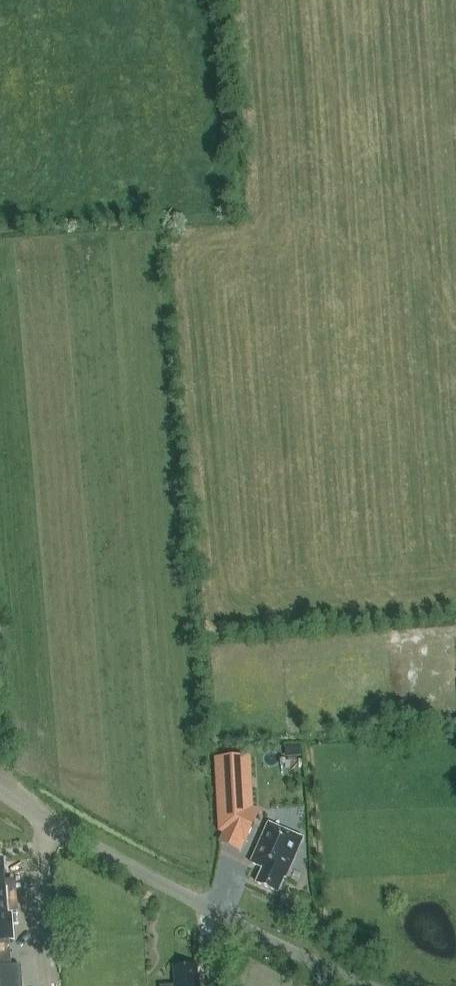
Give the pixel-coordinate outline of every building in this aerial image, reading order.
[(246,771),(217,772),(220,830),(246,842),(259,811),(248,806),(246,771)] [(304,839),(269,824),(252,863),(264,869),(257,883),(279,893),(285,878),(286,879),(304,839)] [(13,940),(9,885),(3,885),(1,861),(0,861),(0,941),(13,940)] [(19,962),(0,963),(0,985),(21,985),(19,962)] [(197,968),(174,969),(175,985),(198,985),(197,968)]
